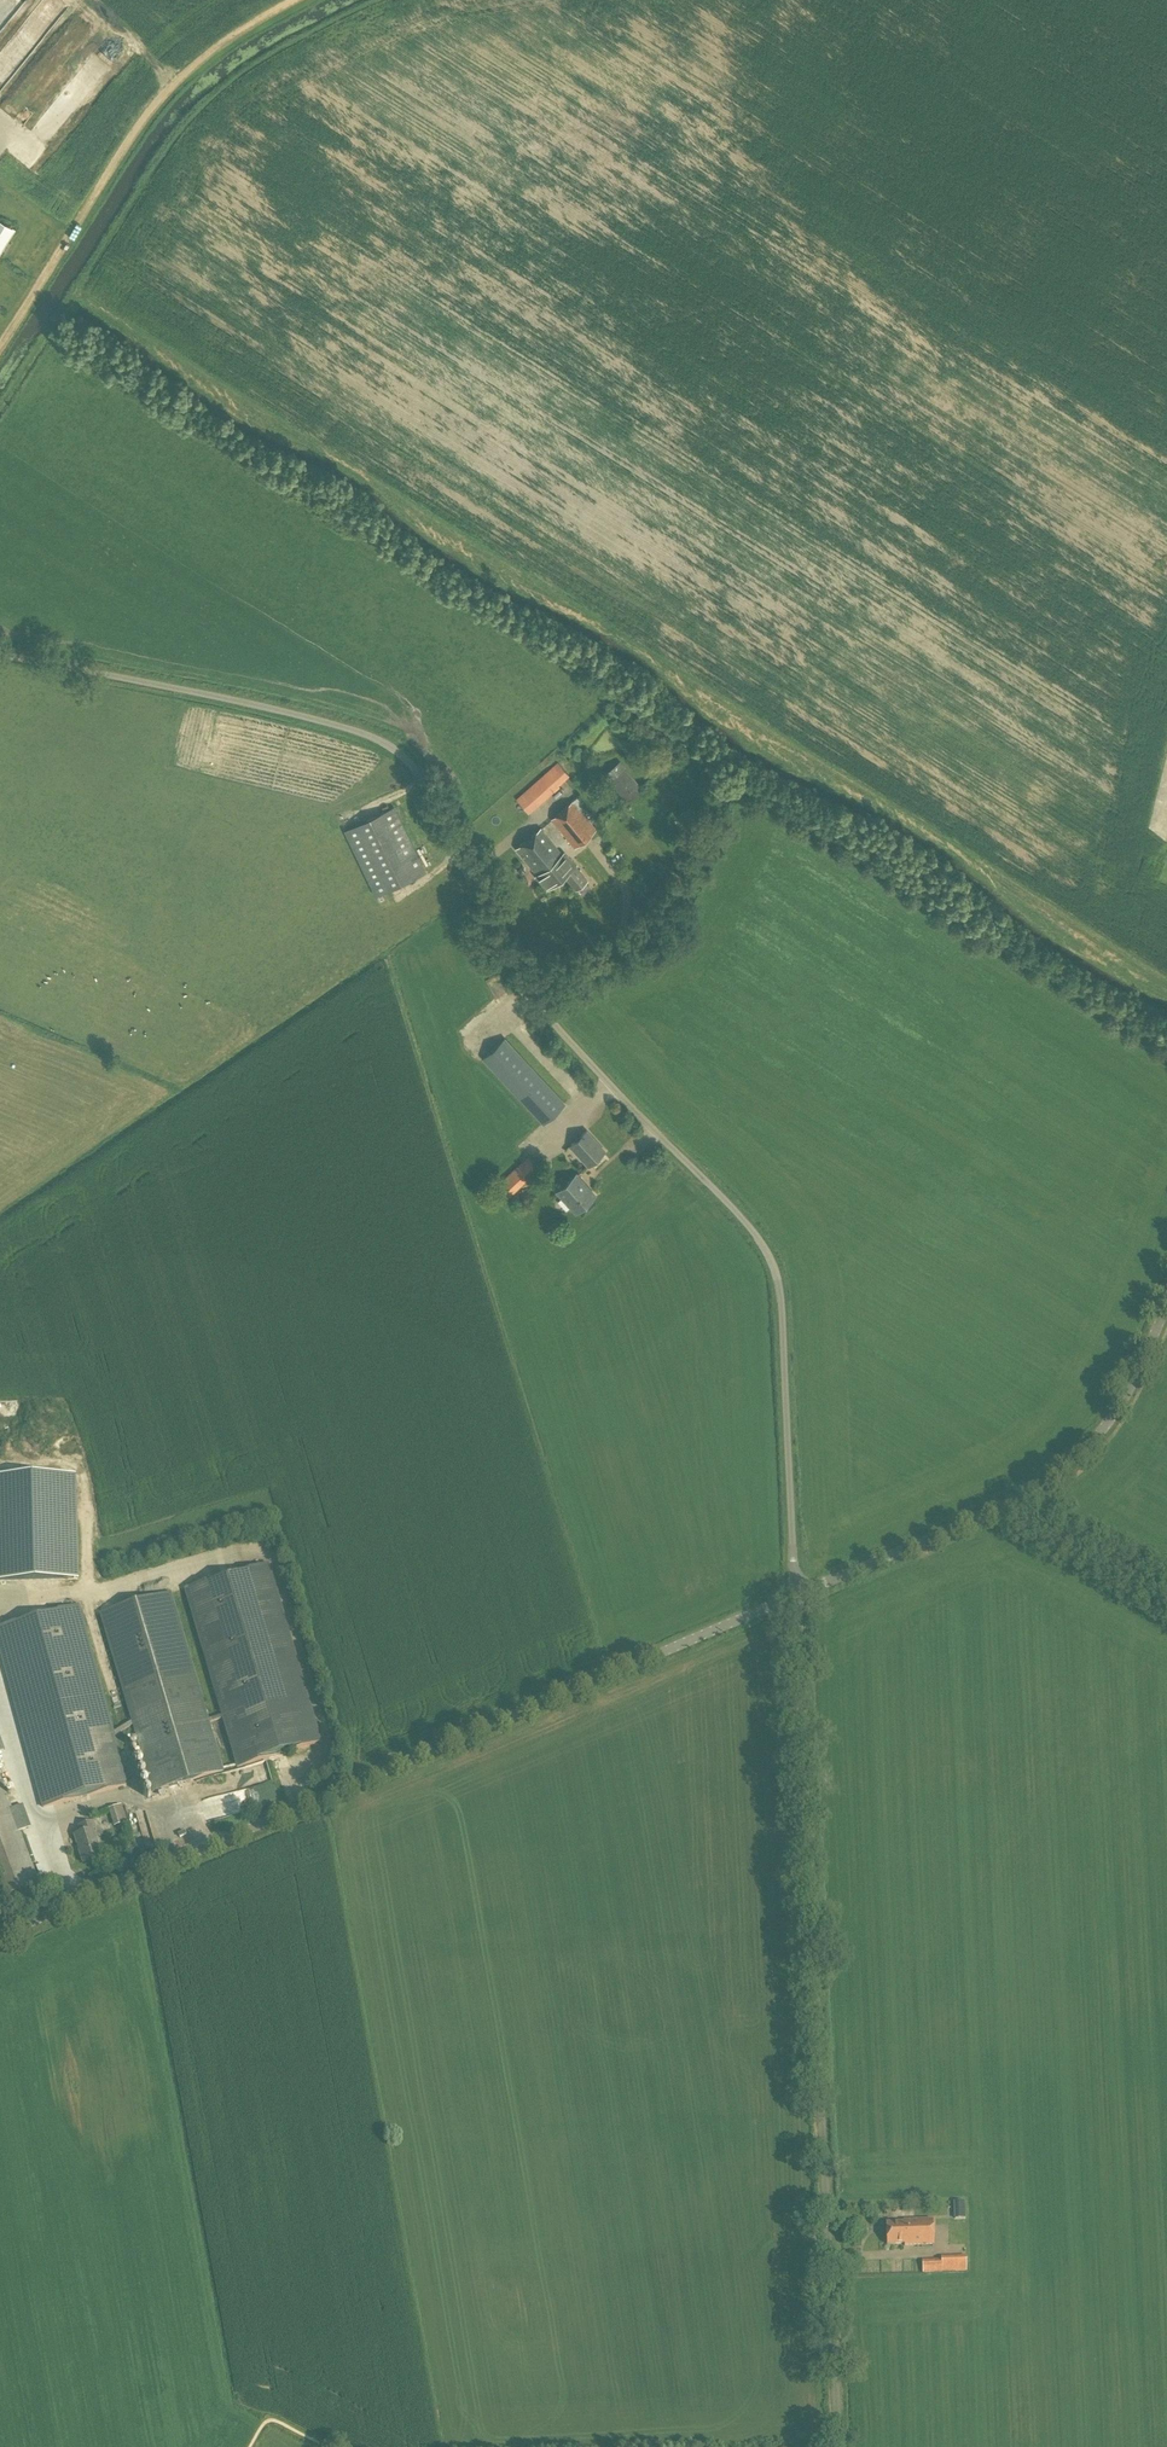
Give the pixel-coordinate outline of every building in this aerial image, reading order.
[(95,64),(109,71),(115,59),(101,52),(95,64)] [(6,238),(11,229),(0,221),(0,236),(5,239),(6,238)] [(627,802),(642,789),(624,767),(620,761),(604,775),(608,780),(627,802)] [(527,811),(568,774),(558,763),(517,799),(527,811)] [(575,848),(596,829),(581,811),(587,806),(578,796),(573,801),(551,819),(575,848)] [(375,897),(388,890),(425,872),(394,807),(344,831),(375,897)] [(563,874),(564,875),(576,889),(587,880),(564,853),(562,855),(540,828),(527,840),(550,865),(554,861),(565,873),(563,874)] [(554,861),(550,865),(527,840),(516,849),(538,875),(536,877),(546,889),(564,875),(563,874),(565,873),(554,861)] [(493,983),(498,989),(507,982),(502,976),(493,983)] [(544,1123),(565,1104),(505,1039),(484,1058),(544,1123)] [(588,1166),(605,1151),(586,1131),(570,1146),(588,1166)] [(507,1199),(539,1170),(528,1157),(496,1186),(507,1199)] [(576,1212),(595,1195),(576,1174),(557,1192),(576,1212)] [(15,1581),(63,1580),(61,1477),(43,1477),(23,1478),(13,1478),(0,1478),(0,1581),(15,1581)] [(321,1742),(269,1565),(185,1589),(223,1716),(208,1720),(170,1592),(101,1613),(153,1791),(223,1770),(209,1723),(223,1718),(238,1767),(321,1742)] [(46,1808),(128,1785),(79,1604),(0,1626),(0,1652),(42,1808),(46,1808)] [(0,1775),(0,1897),(39,1884),(20,1831),(31,1828),(23,1805),(12,1808),(0,1775)] [(82,1862),(102,1856),(94,1829),(96,1829),(94,1821),(79,1826),(81,1833),(74,1835),(82,1862)] [(933,2244),(932,2219),(904,2220),(904,2222),(887,2222),(888,2244),(905,2243),(905,2245),(933,2244)] [(967,2255),(941,2255),(942,2258),(942,2272),(967,2271),(967,2255)] [(935,2259),(923,2259),(923,2273),(935,2272),(935,2259)]
